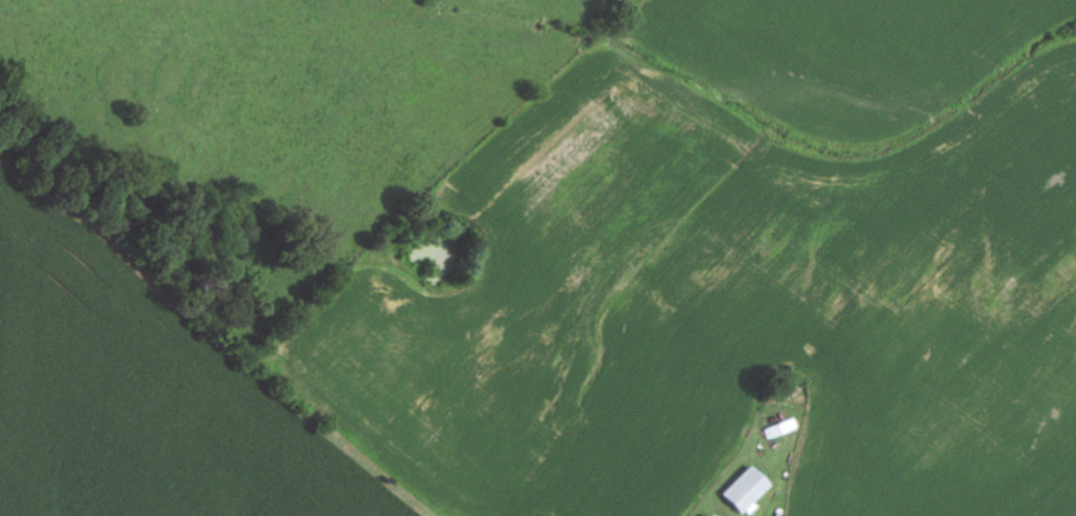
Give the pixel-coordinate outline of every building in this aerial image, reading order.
[(776,488),(756,466),(727,494),(748,515),(776,488)]
